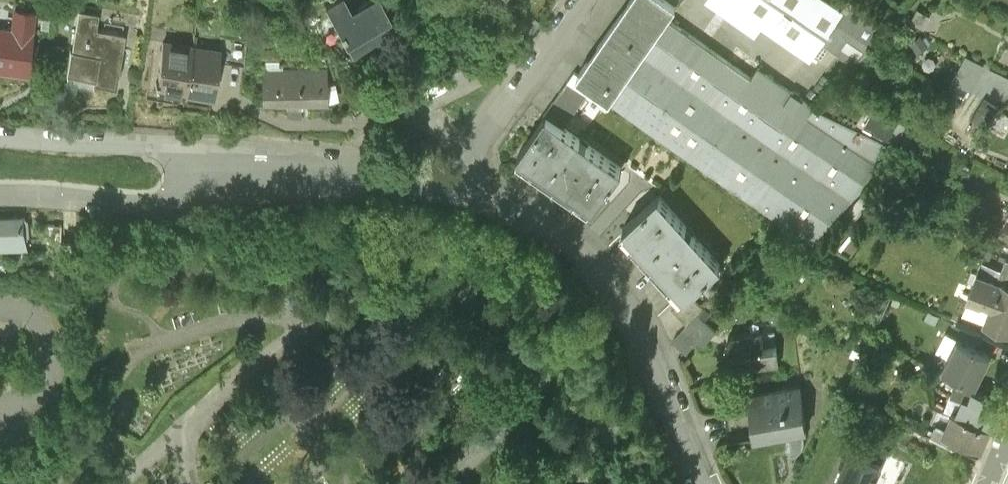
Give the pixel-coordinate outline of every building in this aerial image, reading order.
[(0,9),(0,47),(24,50),(24,52),(25,52),(30,13),(29,13),(30,0),(11,0),(10,11),(0,9)] [(70,30),(68,30),(64,52),(91,57),(90,62),(112,66),(121,16),(93,11),(95,0),(75,0),(70,30)] [(342,23),(384,0),(329,0),(342,23)] [(579,66),(612,89),(612,88),(667,8),(673,0),(626,0),(579,66)] [(834,0),(722,0),(761,28),(767,21),(810,53),(822,36),(844,7),(834,0)] [(855,60),(892,21),(863,0),(841,0),(846,4),(844,7),(822,36),(855,60)] [(767,80),(667,8),(612,88),(784,210),(781,213),(809,239),(898,145),(815,101),(773,71),(767,80)] [(189,28),(160,24),(154,61),(152,60),(152,65),(153,65),(153,68),(182,73),(189,28)] [(216,32),(189,28),(182,73),(210,77),(216,45),(217,33),(216,32)] [(971,85),(984,61),(967,51),(954,76),(971,85)] [(287,57),(261,57),(261,78),(268,84),(273,84),(285,85),(285,92),(292,93),(292,86),(310,87),(324,88),(321,74),(326,72),(324,68),(319,69),(318,58),(302,59),(301,56),(287,57)] [(998,104),(984,94),(972,114),(985,123),(998,104)] [(872,119),(897,131),(905,111),(880,100),(872,119)] [(624,160),(549,106),(521,145),(597,198),(624,160)] [(722,258),(661,189),(626,220),(686,288),(687,289),(691,286),(722,258)] [(16,208),(19,225),(30,224),(29,205),(17,206),(17,208),(16,208)] [(5,228),(19,226),(19,225),(16,208),(16,207),(0,208),(0,228),(5,228)] [(1007,282),(1007,257),(1006,256),(997,277),(1007,282)] [(978,270),(969,291),(986,298),(986,297),(993,299),(985,318),(1007,328),(1007,282),(997,277),(978,270)] [(699,308),(705,301),(691,286),(687,289),(686,288),(673,299),(689,318),(699,308)] [(718,326),(699,308),(689,318),(674,333),(688,346),(700,334),(705,339),(718,326)] [(764,328),(730,332),(734,364),(780,358),(778,340),(765,341),(764,328)] [(990,353),(959,337),(944,364),(975,381),(990,353)] [(975,385),(976,381),(957,375),(952,390),(964,394),(971,396),(975,385)] [(804,379),(752,386),(757,428),(809,422),(804,379)] [(1001,399),(975,385),(971,396),(964,394),(957,409),(990,425),(1001,399)] [(990,425),(957,409),(955,408),(946,426),(960,432),(960,433),(982,444),(990,425)] [(850,447),(833,483),(872,483),(882,461),(850,447)]
